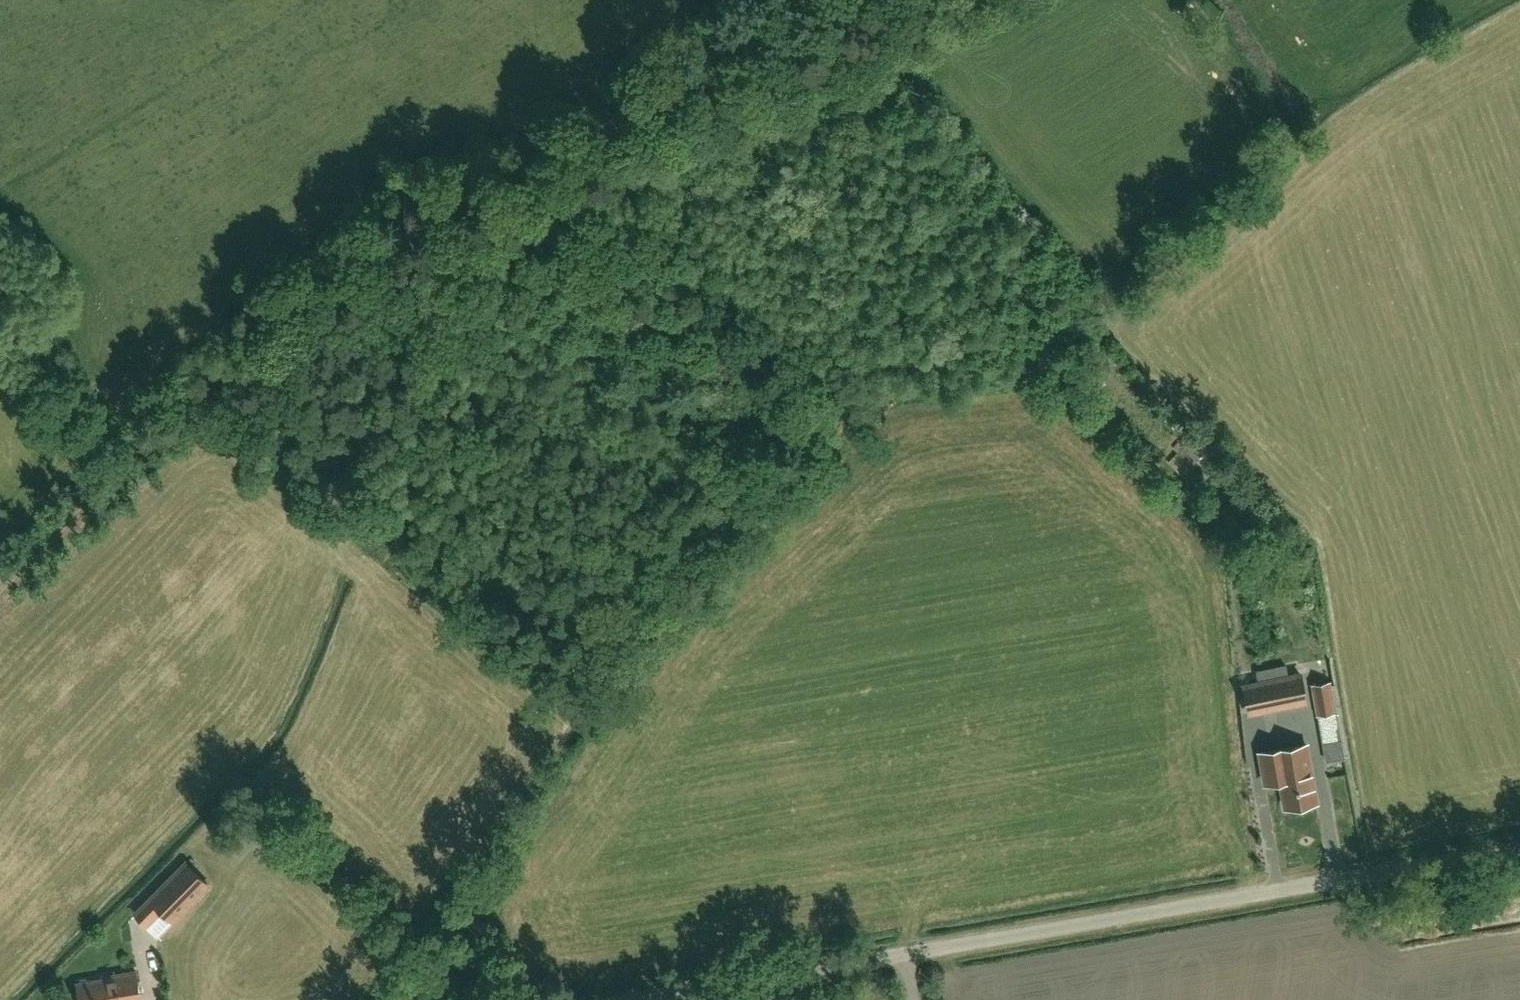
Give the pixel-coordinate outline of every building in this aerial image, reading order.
[(1184,477),(1206,453),(1192,440),(1170,464),(1184,477)] [(1301,674),(1244,686),(1250,713),(1307,702),(1301,674)] [(1314,686),(1319,714),(1324,741),(1340,739),(1330,683),(1314,686)] [(1266,784),(1282,781),(1286,808),(1317,803),(1307,745),(1261,753),(1266,784)] [(146,925),(161,910),(172,921),(208,885),(186,863),(135,914),(146,925)] [(136,972),(105,977),(105,979),(77,984),(80,999),(141,999),(136,972)]
